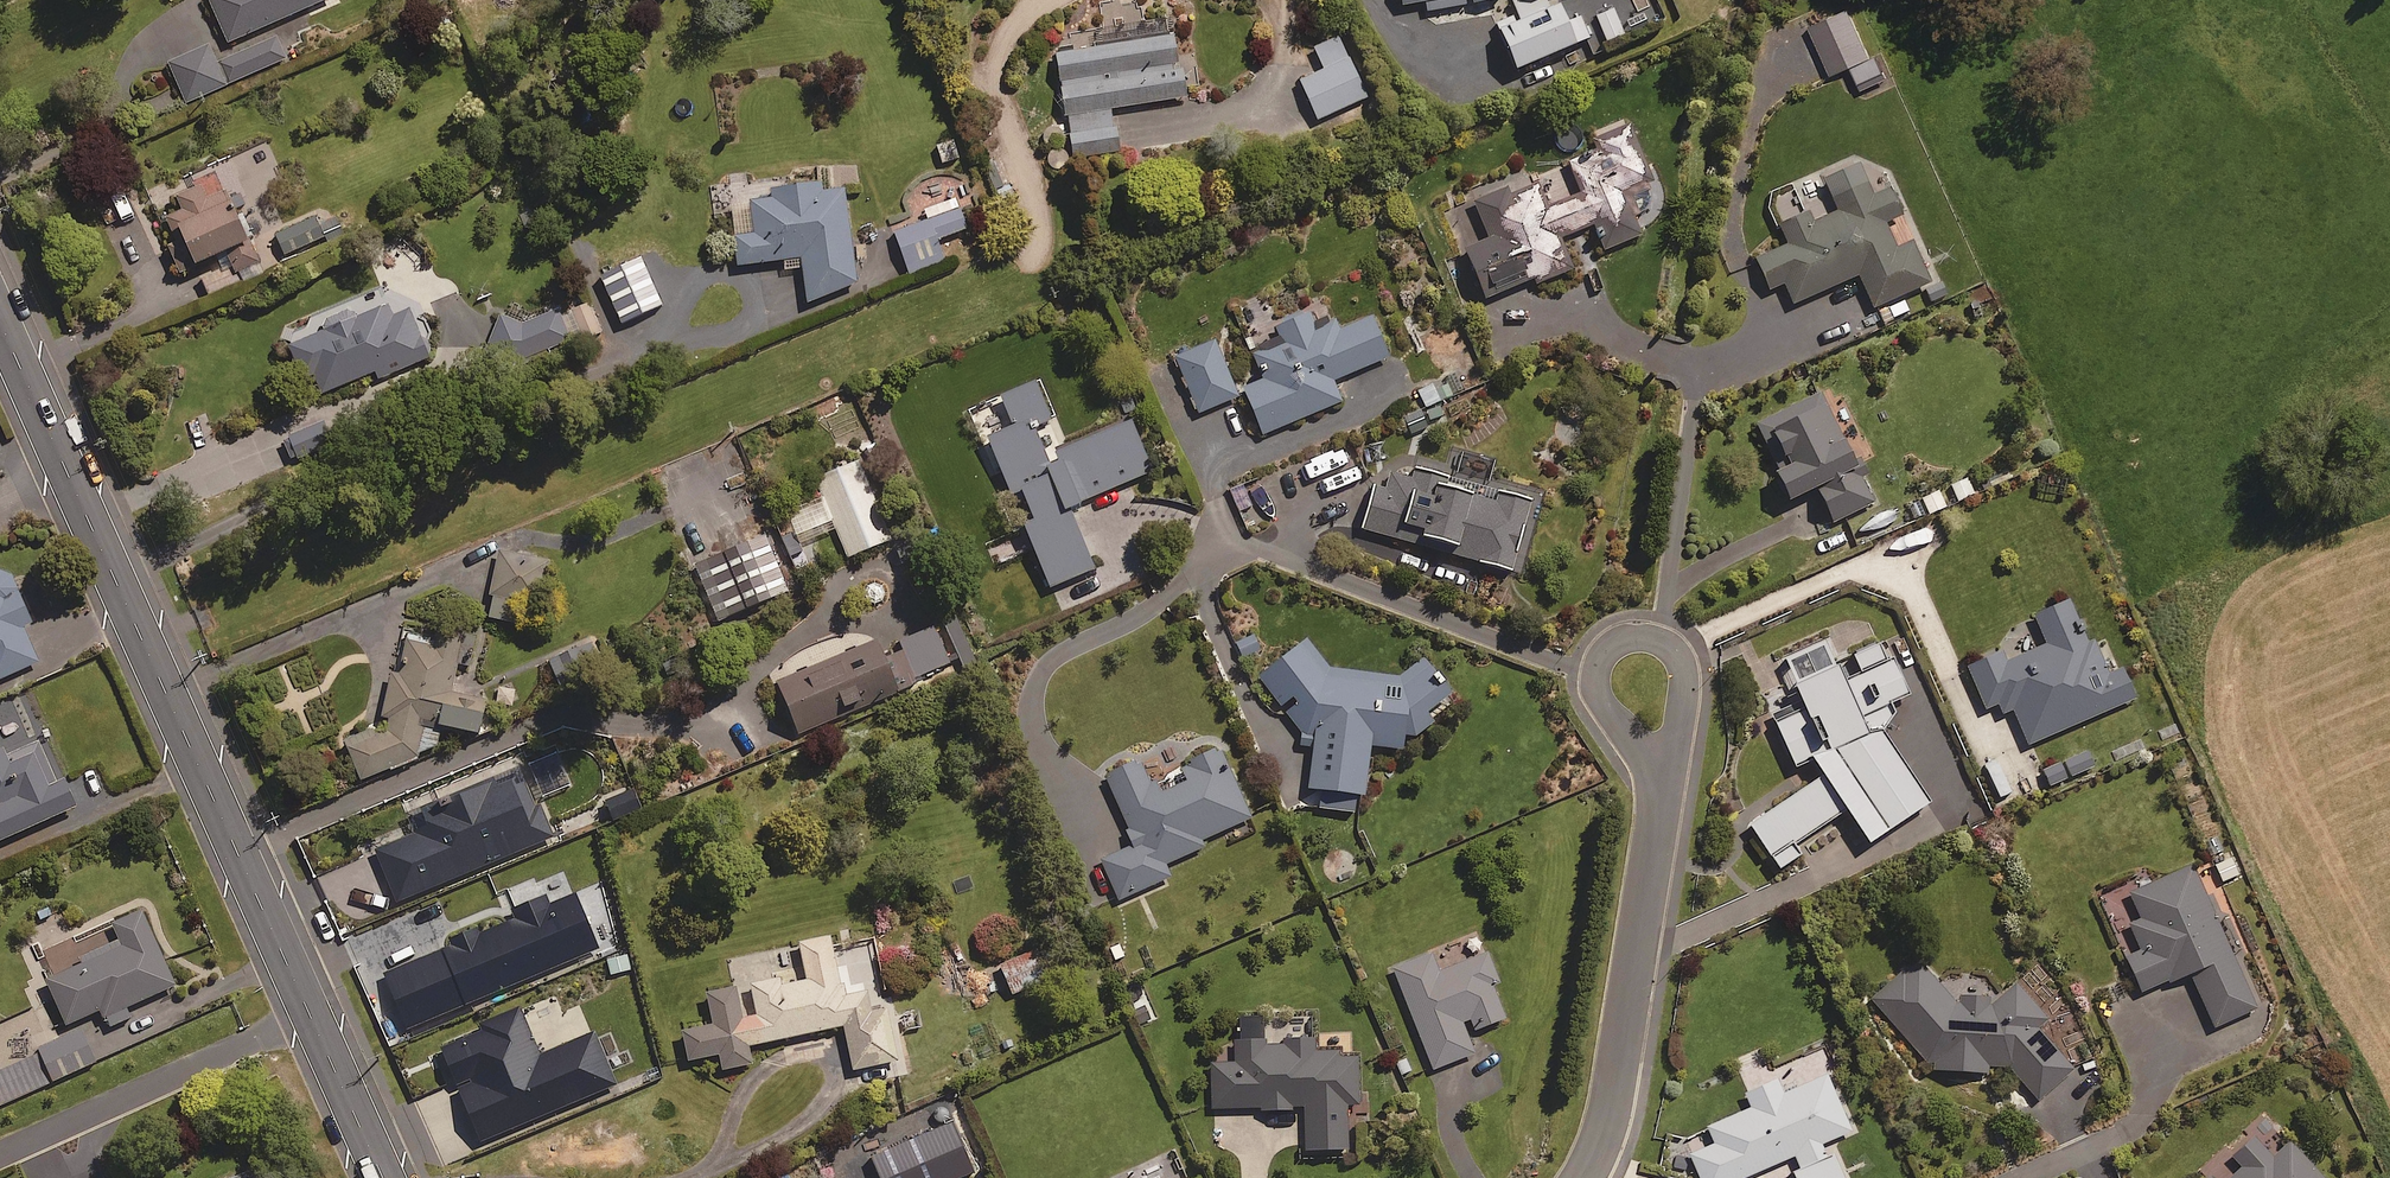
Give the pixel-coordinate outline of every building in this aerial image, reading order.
[(228,45),(333,0),(209,0),(228,45)] [(1405,10),(1426,5),(1428,15),(1503,1),(1503,0),(1403,0),(1405,10)] [(1867,58),(1844,7),(1808,23),(1830,74),(1867,58)] [(1589,41),(1579,19),(1568,25),(1561,8),(1501,35),(1519,77),(1579,51),(1577,46),(1589,41)] [(285,61),(274,36),(215,62),(209,48),(169,66),(186,105),(285,61)] [(1184,101),(1174,38),(1056,57),(1072,162),(1119,154),(1113,112),(1184,101)] [(1369,101),(1344,38),(1315,49),(1324,73),(1300,82),(1316,122),(1369,101)] [(1868,90),(1872,80),(1867,69),(1857,65),(1848,68),(1842,80),(1845,89),(1857,95),(1868,90)] [(1487,233),(1464,242),(1484,293),(1533,274),(1535,280),(1573,265),(1561,233),(1595,220),(1604,245),(1641,231),(1634,213),(1652,207),(1647,195),(1655,192),(1628,121),(1590,135),(1597,153),(1571,163),(1581,189),(1545,203),(1537,180),(1507,192),(1505,184),(1473,197),(1487,233)] [(959,160),(953,141),(936,146),(942,166),(959,160)] [(1820,174),(1830,196),(1802,208),(1793,188),(1767,199),(1785,240),(1750,255),(1765,288),(1781,281),(1790,301),(1856,272),(1870,305),(1928,280),(1910,238),(1893,246),(1882,220),(1899,212),(1887,186),(1870,193),(1855,159),(1820,174)] [(245,217),(237,221),(213,166),(188,177),(195,193),(178,201),(184,215),(166,222),(178,248),(169,252),(181,278),(249,249),(248,246),(257,243),(245,217)] [(823,196),(822,189),(772,196),(773,205),(731,210),(739,270),(785,264),(786,273),(805,271),(810,306),(857,286),(845,193),(823,196)] [(967,232),(958,210),(893,236),(909,277),(945,262),(937,244),(967,232)] [(277,237),(286,258),(324,242),(315,220),(277,237)] [(233,264),(241,281),(262,272),(254,254),(233,264)] [(1942,277),(1921,286),(1929,305),(1950,296),(1942,277)] [(1902,296),(1874,309),(1881,324),(1909,310),(1902,296)] [(1330,319),(1323,303),(1276,322),(1281,335),(1254,346),(1266,374),(1243,384),(1262,431),(1342,398),(1333,377),(1388,354),(1371,313),(1340,325),(1330,319)] [(316,401),(379,375),(382,383),(430,364),(410,312),(394,319),(390,310),(356,324),(352,314),(323,326),(327,335),(295,348),(316,401)] [(570,344),(557,313),(521,329),(497,322),(490,351),(499,374),(570,344)] [(593,314),(576,322),(586,344),(604,335),(593,314)] [(1238,393),(1215,337),(1174,354),(1197,410),(1238,393)] [(1428,419),(1447,411),(1442,399),(1472,386),(1463,366),(1414,388),(1428,419)] [(986,431),(993,447),(984,451),(995,478),(1004,474),(1049,584),(1094,565),(1068,503),(1151,468),(1129,416),(1045,451),(1033,423),(1050,416),(1034,376),(999,391),(1012,420),(986,431)] [(1851,463),(1820,393),(1753,422),(1786,496),(1813,485),(1829,520),(1872,501),(1855,461),(1851,463)] [(849,411),(831,419),(839,437),(857,428),(849,411)] [(331,447),(320,424),(284,441),(295,464),(331,447)] [(802,551),(839,536),(847,557),(891,539),(859,457),(815,474),(823,494),(785,509),(802,551)] [(1405,496),(1374,487),(1361,532),(1510,573),(1530,500),(1499,491),(1496,499),(1434,481),(1435,475),(1413,469),(1405,496)] [(1967,473),(1905,500),(1913,519),(1975,491),(1967,473)] [(788,585),(765,528),(695,557),(718,614),(788,585)] [(0,563),(0,675),(37,659),(23,626),(33,622),(6,560),(0,563)] [(2104,669),(2090,637),(2084,640),(2064,596),(2032,610),(2045,640),(2002,659),(1997,649),(1964,663),(1983,706),(1995,701),(2000,712),(2011,708),(2026,743),(2132,696),(2117,663),(2104,669)] [(1314,735),(1310,781),(1364,786),(1368,740),(1400,743),(1401,737),(1434,718),(1425,707),(1448,689),(1426,656),(1398,675),(1330,669),(1307,634),(1256,669),(1302,734),(1314,735)] [(777,678),(804,739),(902,697),(876,636),(777,678)] [(359,774),(388,762),(390,768),(418,757),(416,751),(436,742),(441,720),(477,727),(484,694),(450,688),(455,661),(468,663),(471,650),(405,637),(398,670),(386,667),(377,711),(390,714),(387,728),(347,743),(359,774)] [(1890,709),(1886,701),(1906,693),(1889,655),(1882,658),(1872,638),(1848,649),(1857,669),(1840,677),(1822,637),(1780,657),(1791,681),(1762,694),(1795,765),(1810,758),(1819,772),(1746,820),(1774,864),(1794,851),(1788,842),(1840,807),(1862,842),(1925,803),(1879,728),(1890,709)] [(81,803),(65,767),(55,772),(36,730),(4,745),(2,740),(0,741),(0,838),(81,803)] [(1157,754),(1138,763),(1134,755),(1104,770),(1138,840),(1100,858),(1119,897),(1170,872),(1165,861),(1203,843),(1201,837),(1250,813),(1215,742),(1164,767),(1157,754)] [(2062,756),(2069,775),(2094,766),(2087,747),(2062,756)] [(2067,779),(2059,759),(2041,768),(2050,787),(2067,779)] [(549,834),(518,762),(409,808),(416,826),(373,844),(396,899),(549,834)] [(638,808),(631,787),(605,796),(612,817),(638,808)] [(2254,1007),(2190,863),(2127,891),(2138,917),(2127,922),(2138,947),(2122,955),(2138,991),(2187,969),(2212,1026),(2254,1007)] [(475,931),(472,924),(447,934),(450,942),(382,970),(404,1022),(593,943),(572,891),(548,902),(544,892),(513,904),(517,914),(475,931)] [(174,981),(140,906),(111,919),(119,936),(43,971),(65,1021),(99,1006),(107,1025),(130,1014),(125,1004),(174,981)] [(756,1012),(762,1039),(842,1022),(852,1067),(897,1057),(886,1005),(870,1008),(865,985),(841,990),(829,932),(798,939),(806,976),(779,982),(777,975),(750,980),(756,1012)] [(1044,977),(1033,948),(998,962),(1009,991),(1044,977)] [(1432,1066),(1475,1049),(1463,1018),(1470,1016),(1474,1026),(1505,1014),(1491,981),(1498,978),(1486,949),(1445,966),(1438,949),(1392,967),(1432,1066)] [(630,967),(627,952),(605,957),(609,973),(630,967)] [(1986,1065),(2006,1066),(2035,1099),(2071,1068),(2035,1026),(2045,1018),(2013,981),(1987,1003),(1986,993),(1957,993),(1957,1002),(1915,956),(1868,996),(1925,1061),(1931,1061),(1931,1067),(1986,1071),(1986,1065)] [(762,1039),(756,1012),(741,1015),(735,982),(705,988),(711,1019),(681,1025),(687,1056),(718,1050),(721,1066),(753,1060),(749,1042),(762,1039)] [(539,1052),(518,1003),(478,1020),(482,1028),(441,1045),(479,1135),(614,1078),(593,1029),(539,1052)] [(1312,1032),(1282,1034),(1282,1041),(1263,1042),(1262,1014),(1232,1015),(1234,1059),(1210,1061),(1212,1106),(1258,1103),(1258,1108),(1293,1107),(1293,1102),(1304,1101),(1306,1147),(1348,1144),(1346,1102),(1360,1101),(1357,1054),(1338,1055),(1338,1047),(1313,1048),(1312,1032)] [(42,1051),(54,1077),(96,1059),(81,1025),(39,1044),(42,1051)] [(42,1051),(0,1069),(0,1100),(54,1077),(42,1051)] [(1701,1177),(1736,1177),(1794,1154),(1798,1164),(1792,1167),(1796,1177),(1846,1177),(1835,1153),(1826,1156),(1820,1142),(1853,1128),(1821,1051),(1769,1073),(1759,1051),(1735,1061),(1753,1104),(1707,1124),(1710,1132),(1685,1142),(1701,1177)] [(852,1136),(859,1152),(945,1115),(938,1099),(852,1136)] [(2284,1137),(2265,1155),(2245,1134),(2226,1152),(2237,1165),(2223,1177),(2321,1177),(2284,1137)] [(255,1165),(223,1177),(260,1177),(255,1165)]
